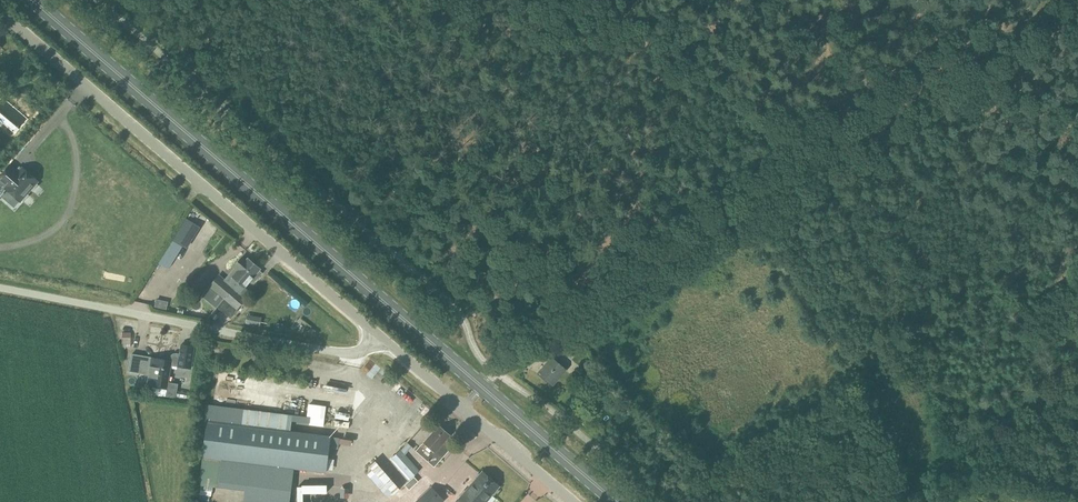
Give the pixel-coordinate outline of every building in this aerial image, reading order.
[(3,194),(4,194),(5,193),(5,192),(7,189),(20,201),(22,200),(24,202),(30,196),(27,194),(31,190),(33,192),(39,185),(36,183),(38,181),(23,168),(18,173),(10,166),(0,177),(0,197),(3,194)] [(170,234),(184,241),(195,221),(182,214),(170,234)] [(206,217),(202,223),(215,230),(218,224),(206,217)] [(163,253),(169,257),(178,243),(166,235),(150,259),(156,264),(163,253)] [(247,258),(245,260),(241,257),(233,267),(235,268),(225,281),(218,276),(209,288),(225,300),(254,264),(247,258)] [(240,294),(245,288),(251,281),(254,283),(262,273),(259,271),(260,269),(254,264),(225,300),(237,310),(247,299),(240,294)] [(169,278),(160,288),(162,290),(155,299),(159,302),(175,282),(169,278)] [(297,308),(301,303),(294,298),(290,303),(297,308)] [(571,360),(581,348),(571,339),(560,351),(571,360)] [(213,352),(214,342),(205,341),(204,351),(213,352)] [(195,346),(181,344),(180,354),(176,354),(174,354),(172,355),(171,357),(171,361),(132,354),(129,371),(149,375),(147,384),(154,385),(152,396),(162,397),(162,396),(175,399),(177,389),(167,388),(171,365),(178,366),(191,368),(195,346)] [(553,386),(566,370),(551,357),(538,373),(553,386)] [(579,383),(586,375),(581,371),(574,379),(579,383)] [(380,412),(385,406),(373,396),(368,401),(380,412)] [(613,410),(618,401),(613,399),(608,408),(613,410)] [(289,431),(291,414),(206,403),(204,421),(207,421),(199,484),(244,491),(243,501),(288,501),(293,469),(326,473),(330,436),(289,431)] [(410,437),(424,422),(420,419),(406,433),(410,437)] [(433,467),(452,446),(446,441),(450,435),(438,424),(415,450),(433,467)] [(406,452),(411,448),(406,443),(391,458),(410,479),(419,471),(403,453),(405,451),(406,452)] [(363,460),(385,493),(396,485),(374,453),(363,460)] [(456,501),(486,501),(492,495),(493,495),(498,491),(497,489),(499,486),(482,472),(480,474),(478,473),(474,478),(475,480),(465,491),(463,490),(459,495),(460,496),(459,498),(459,499),(456,501)] [(442,493),(448,487),(441,480),(435,486),(442,493)] [(337,482),(337,491),(347,491),(347,481),(337,482)] [(432,490),(418,501),(443,501),(432,490)] [(922,497),(925,501),(926,501),(936,496),(933,491),(922,497)]
